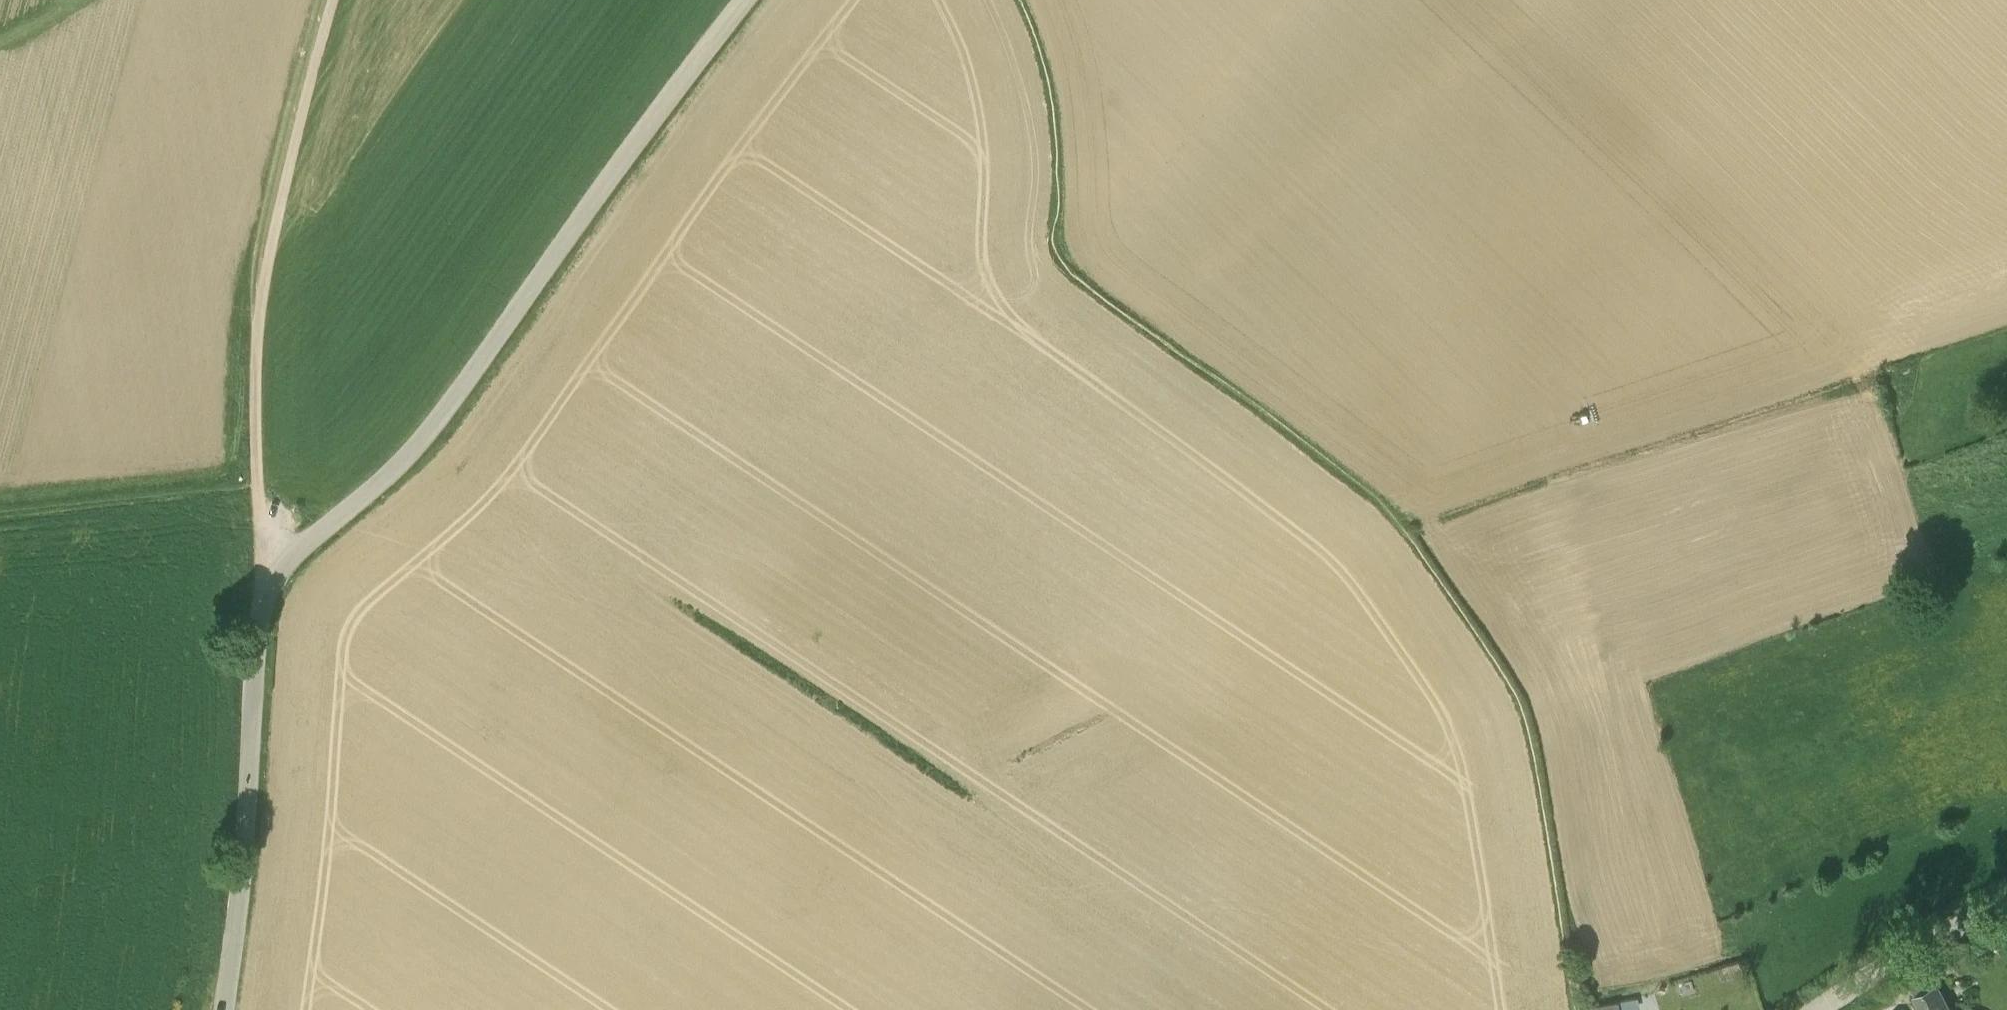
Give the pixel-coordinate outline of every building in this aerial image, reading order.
[(1930,969),(1909,980),(1926,1009),(1933,1009),(1948,1003),(1930,969)] [(1617,1001),(1589,1006),(1589,1009),(1619,1009),(1617,1001)]
